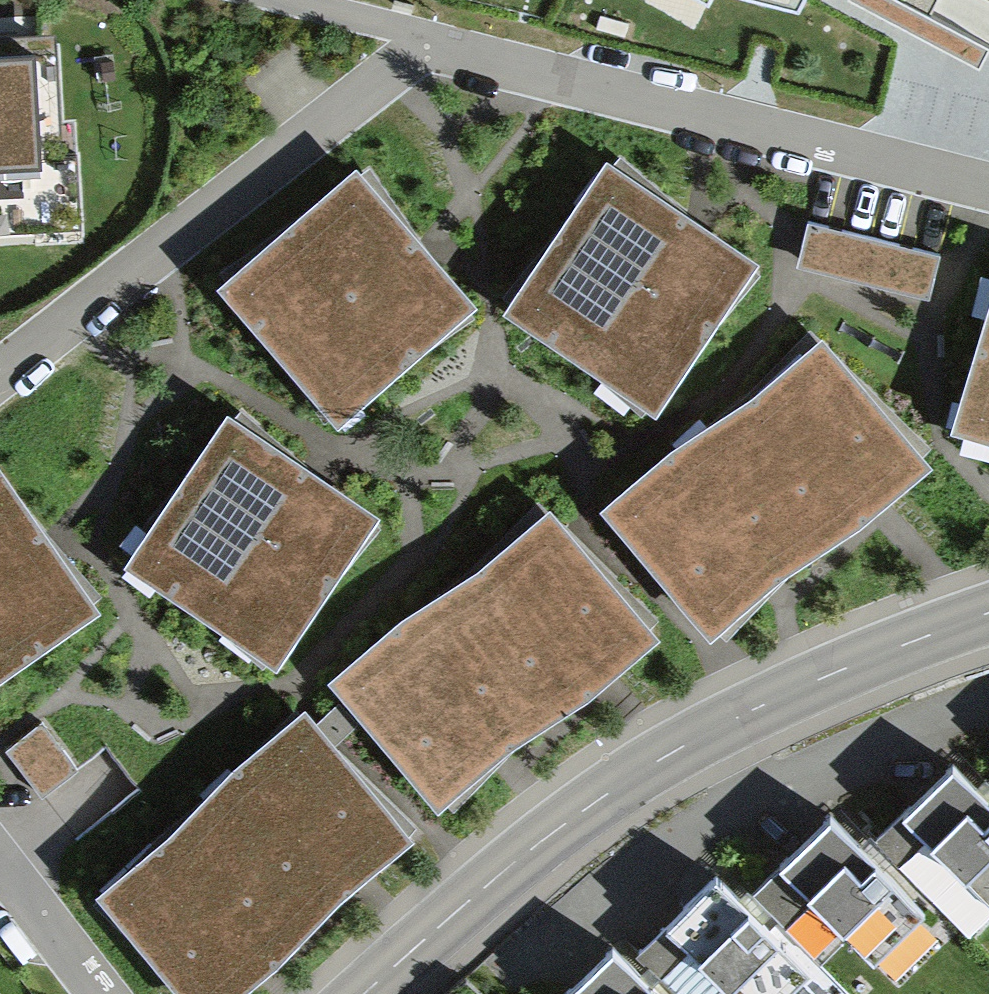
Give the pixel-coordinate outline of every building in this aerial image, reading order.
[(979,69),(988,51),(892,0),(849,0),(979,69)] [(79,227),(75,159),(63,160),(55,36),(0,39),(0,232),(79,227)] [(756,267),(606,161),(502,309),(653,414),(756,267)] [(361,169),(220,290),(340,428),(480,307),(437,257),(361,169)] [(807,213),(796,253),(927,289),(939,249),(807,213)] [(951,414),(988,426),(988,292),(951,414)] [(932,468),(822,337),(755,398),(672,448),(599,507),(712,631),(761,596),(874,516),(932,468)] [(317,478),(226,415),(125,561),(275,663),(375,517),(317,478)] [(94,609),(52,549),(0,474),(0,674),(94,609)] [(661,640),(548,511),(478,569),(413,617),(332,679),(440,805),(484,761),(601,685),(661,640)] [(306,707),(240,765),(183,824),(100,891),(186,993),(242,993),(262,978),(360,890),(410,839),(306,707)] [(45,718),(7,744),(41,792),(79,766),(45,718)] [(952,753),(925,780),(902,803),(988,890),(988,790),(952,753)] [(925,897),(832,804),(804,832),(779,856),(872,949),(925,897)] [(719,861),(697,882),(665,914),(745,993),(785,993),(819,960),(719,861)] [(611,935),(588,958),(558,988),(565,993),(670,993),(611,935)]
